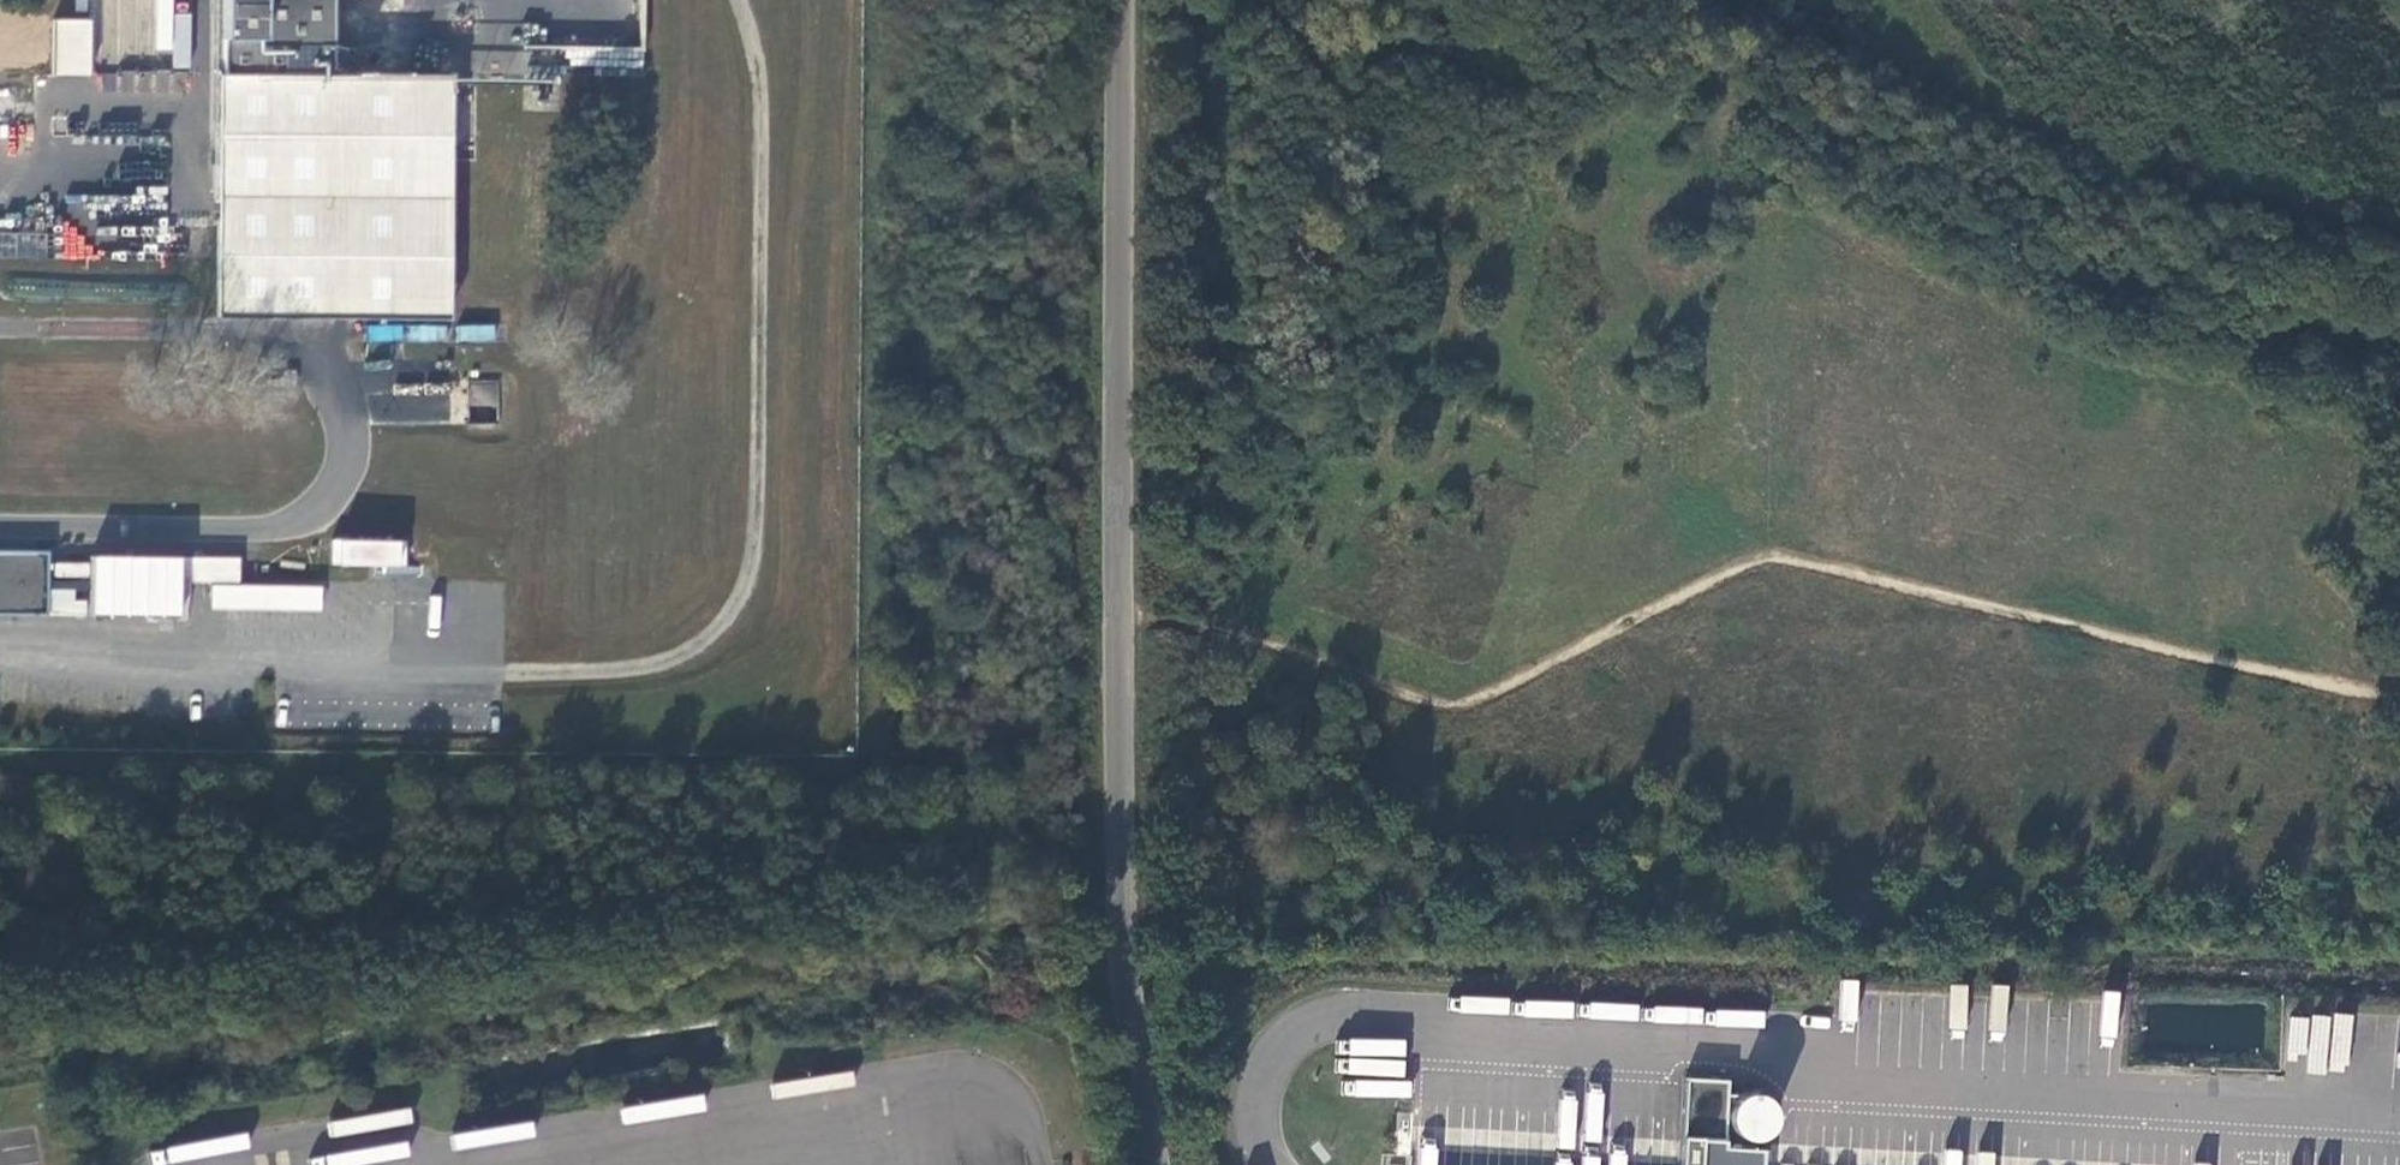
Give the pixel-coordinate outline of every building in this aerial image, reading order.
[(226,75),(339,75),(338,0),(227,0),(226,75)] [(94,21),(56,20),(57,77),(95,75),(94,21)] [(456,320),(451,75),(339,75),(226,75),(222,316),(456,320)] [(331,537),(330,566),(405,568),(406,540),(331,537)] [(0,550),(0,614),(48,615),(48,550),(0,550)] [(90,614),(187,617),(188,583),(211,584),(210,608),(322,611),(322,585),(241,583),(242,558),(92,554),(90,614)] [(1702,1138),(1723,1140),(1726,1080),(1685,1078),(1680,1164),(1700,1164),(1702,1138)] [(1759,1094),(1752,1092),(1744,1093),(1738,1096),(1732,1100),(1729,1107),(1727,1114),(1728,1123),(1733,1130),(1740,1136),(1748,1139),(1757,1137),(1765,1133),(1771,1126),(1773,1117),(1773,1110),(1770,1103),(1765,1097),(1759,1094)]
